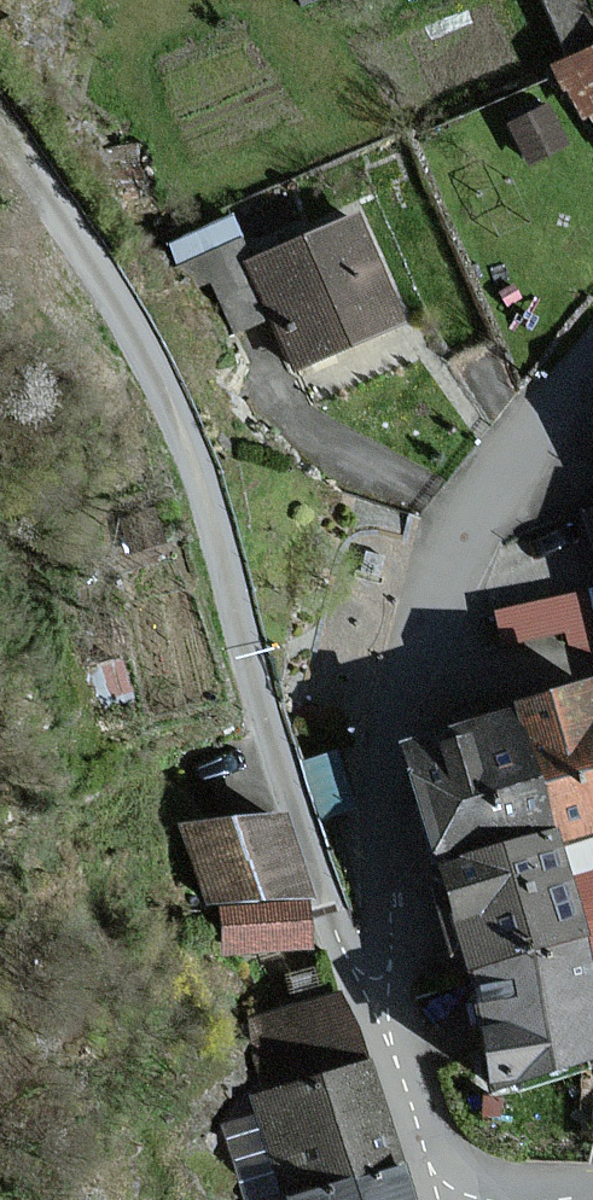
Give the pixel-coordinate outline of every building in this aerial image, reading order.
[(588,108),(592,105),(592,34),(556,55),(588,108)] [(398,322),(346,212),(240,262),(291,372),(398,322)] [(584,515),(592,541),(592,511),(584,515)] [(592,650),(592,591),(494,613),(501,644),(566,630),(569,644),(592,650)] [(585,727),(575,697),(505,718),(541,839),(544,850),(592,835),(592,724),(585,727)] [(425,875),(541,839),(505,718),(387,755),(425,875)] [(304,936),(281,816),(188,833),(210,954),(304,936)] [(544,850),(541,839),(425,875),(456,980),(573,947),(544,850)] [(478,1098),(591,1063),(573,947),(456,980),(478,1098)] [(284,1199),(295,1199),(391,1171),(339,998),(233,1030),(284,1199)] [(391,1171),(295,1199),(400,1199),(391,1171)]
